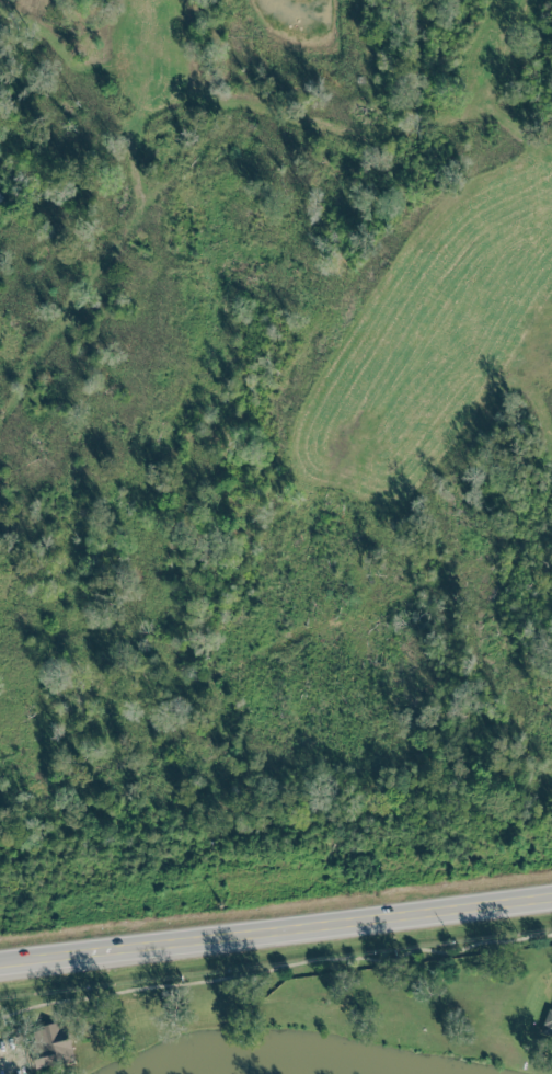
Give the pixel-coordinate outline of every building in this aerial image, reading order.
[(550,1007),(545,1006),(537,1030),(551,1036),(551,1001),(550,1007)] [(32,1025),(37,1051),(28,1053),(31,1064),(69,1057),(64,1026),(55,1027),(54,1021),(32,1025)]
